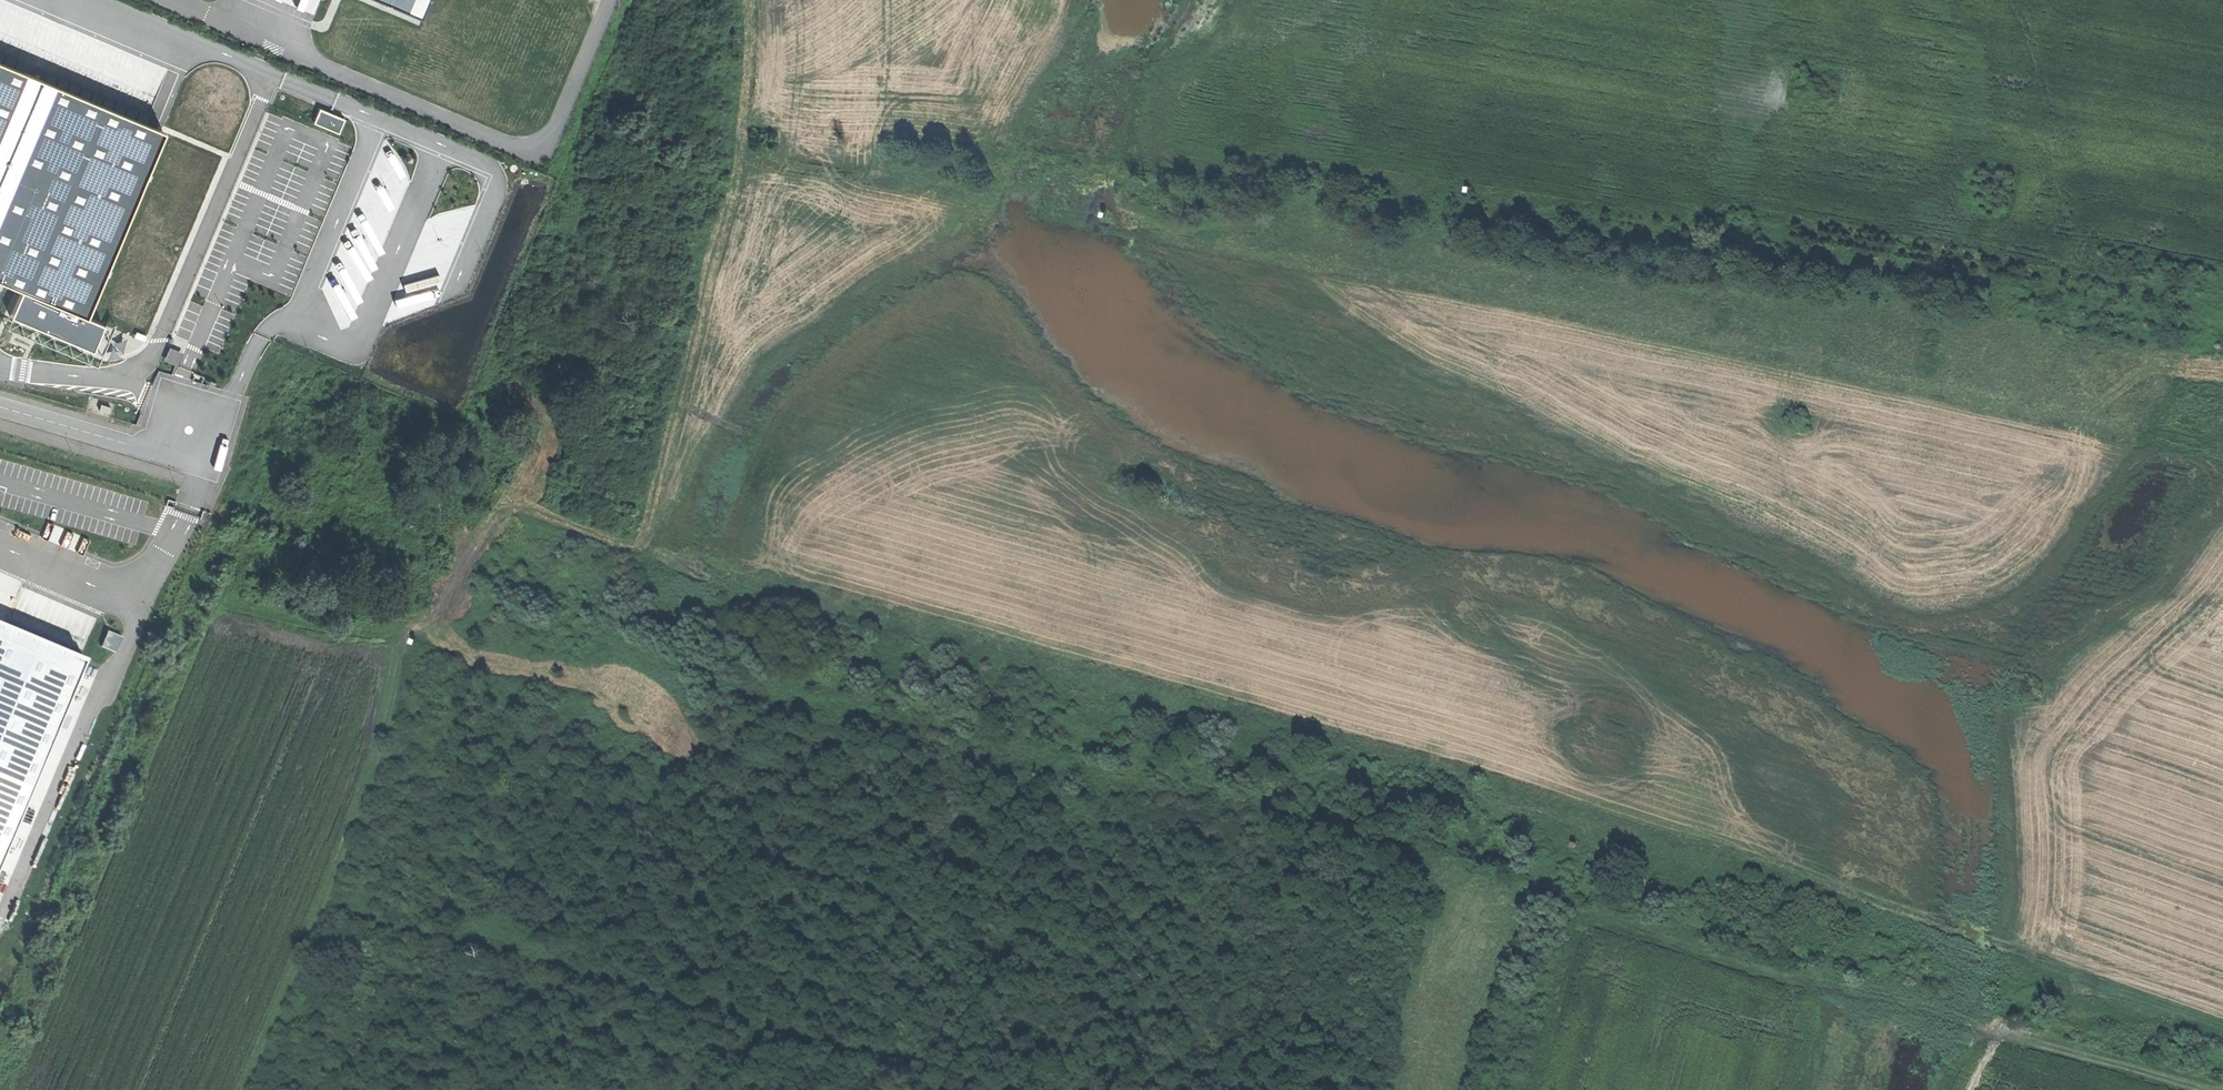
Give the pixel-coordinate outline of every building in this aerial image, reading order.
[(417,16),(424,0),(379,0),(417,16)] [(0,58),(0,278),(6,280),(23,287),(86,313),(164,126),(0,58)] [(341,130),(346,117),(321,107),(316,120),(341,130)] [(171,346),(166,358),(178,363),(183,351),(171,346)] [(0,627),(0,860),(84,662),(0,627)]
